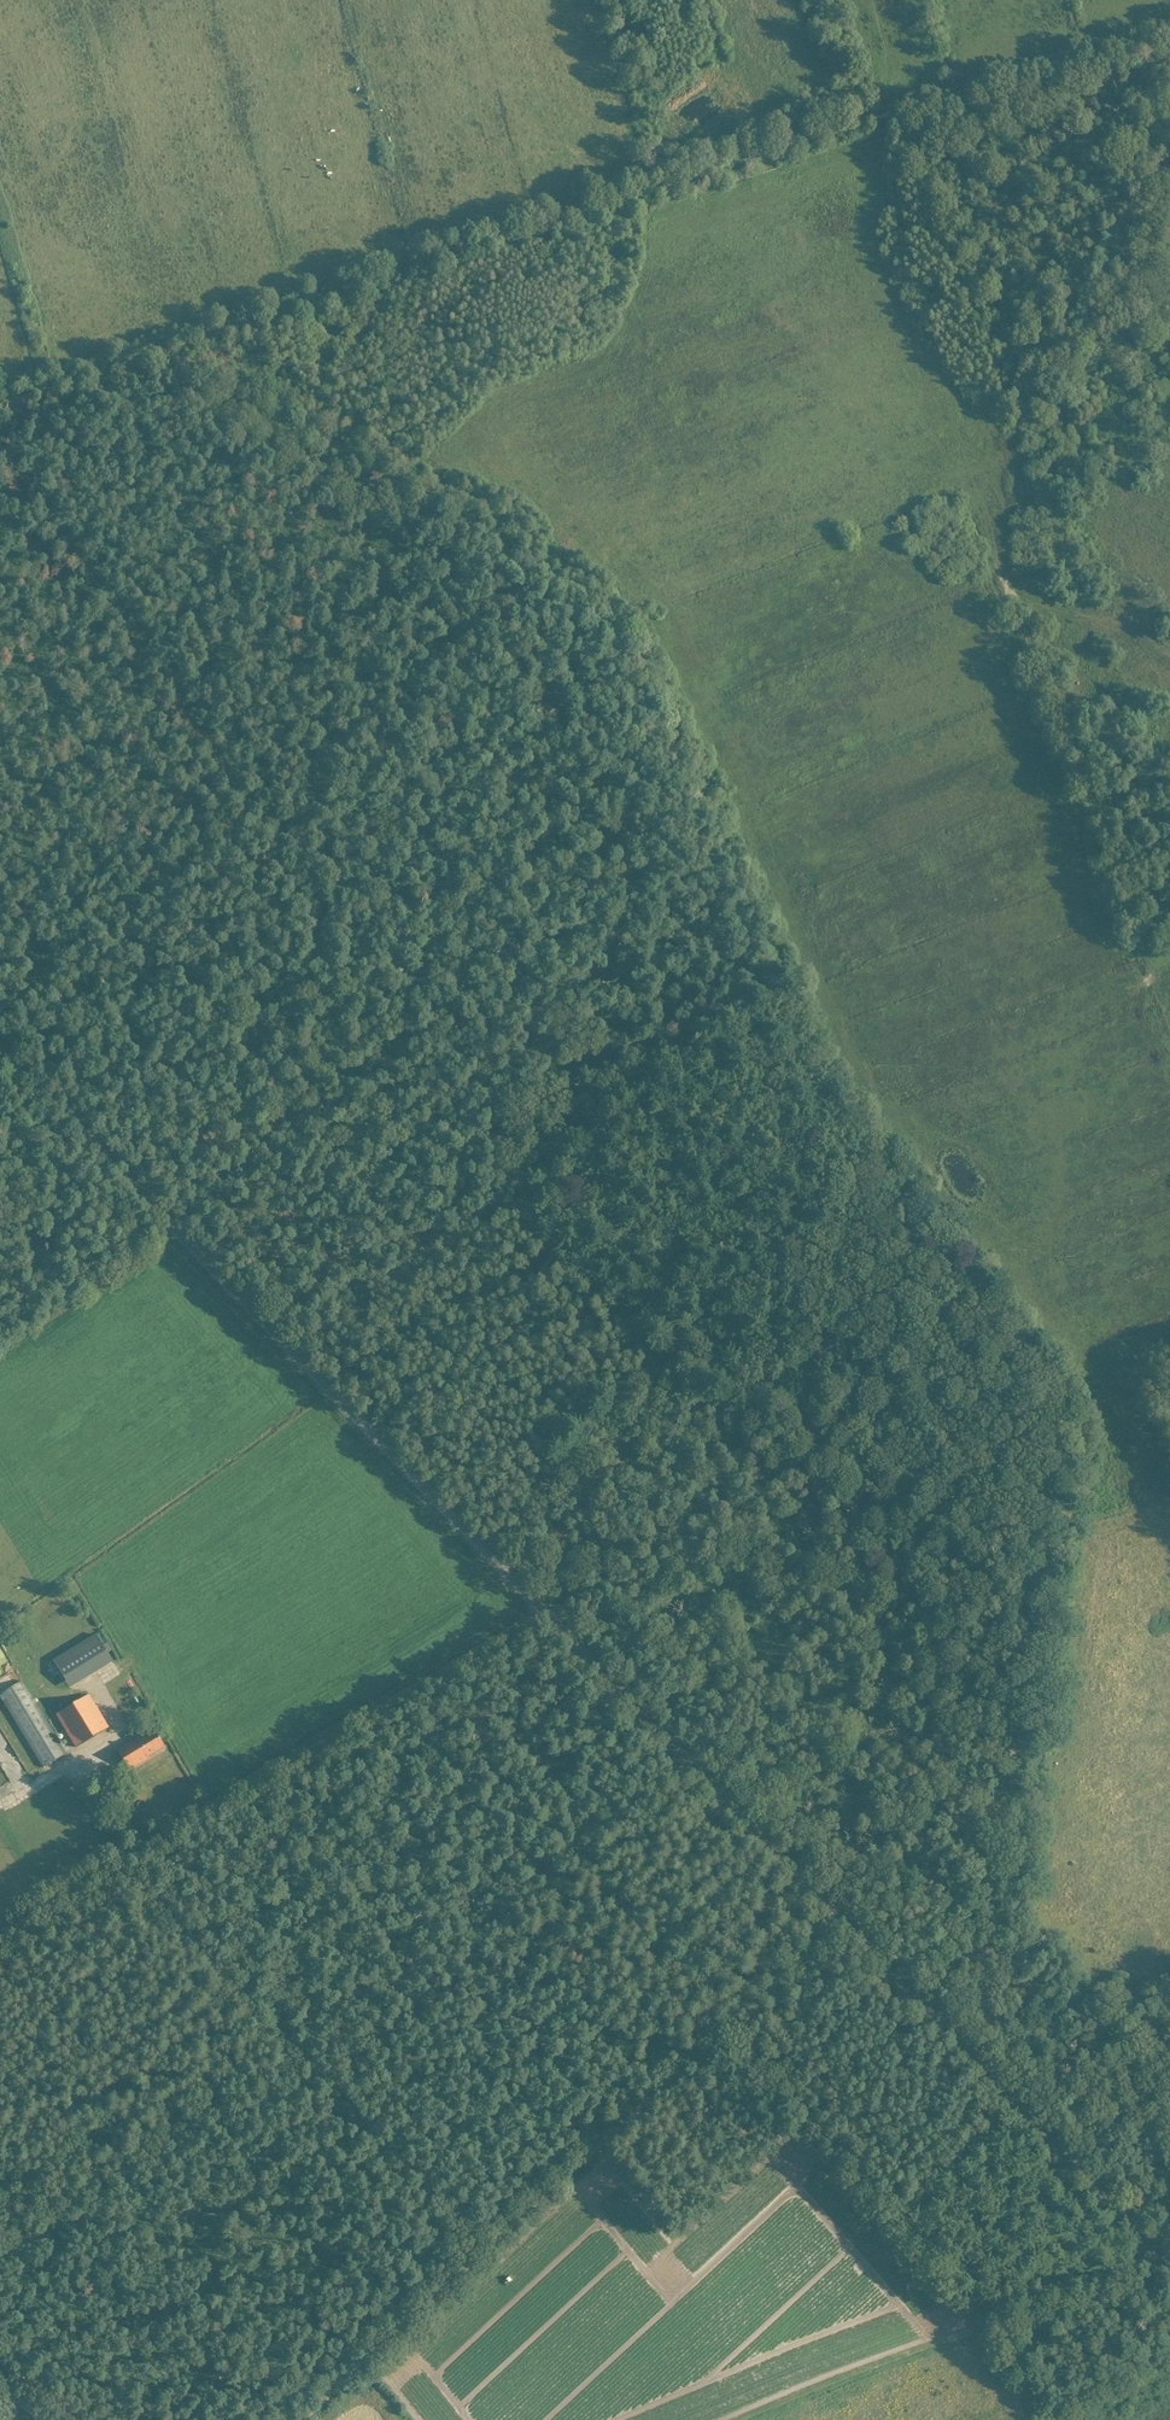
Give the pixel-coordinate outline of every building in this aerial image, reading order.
[(111,1664),(95,1634),(52,1662),(69,1689),(111,1664)] [(0,1694),(0,1697),(43,1768),(67,1753),(23,1680),(0,1694)] [(76,1748),(109,1727),(89,1694),(56,1715),(76,1748)] [(117,1751),(123,1760),(129,1770),(148,1758),(165,1747),(159,1737),(153,1728),(117,1751)]
